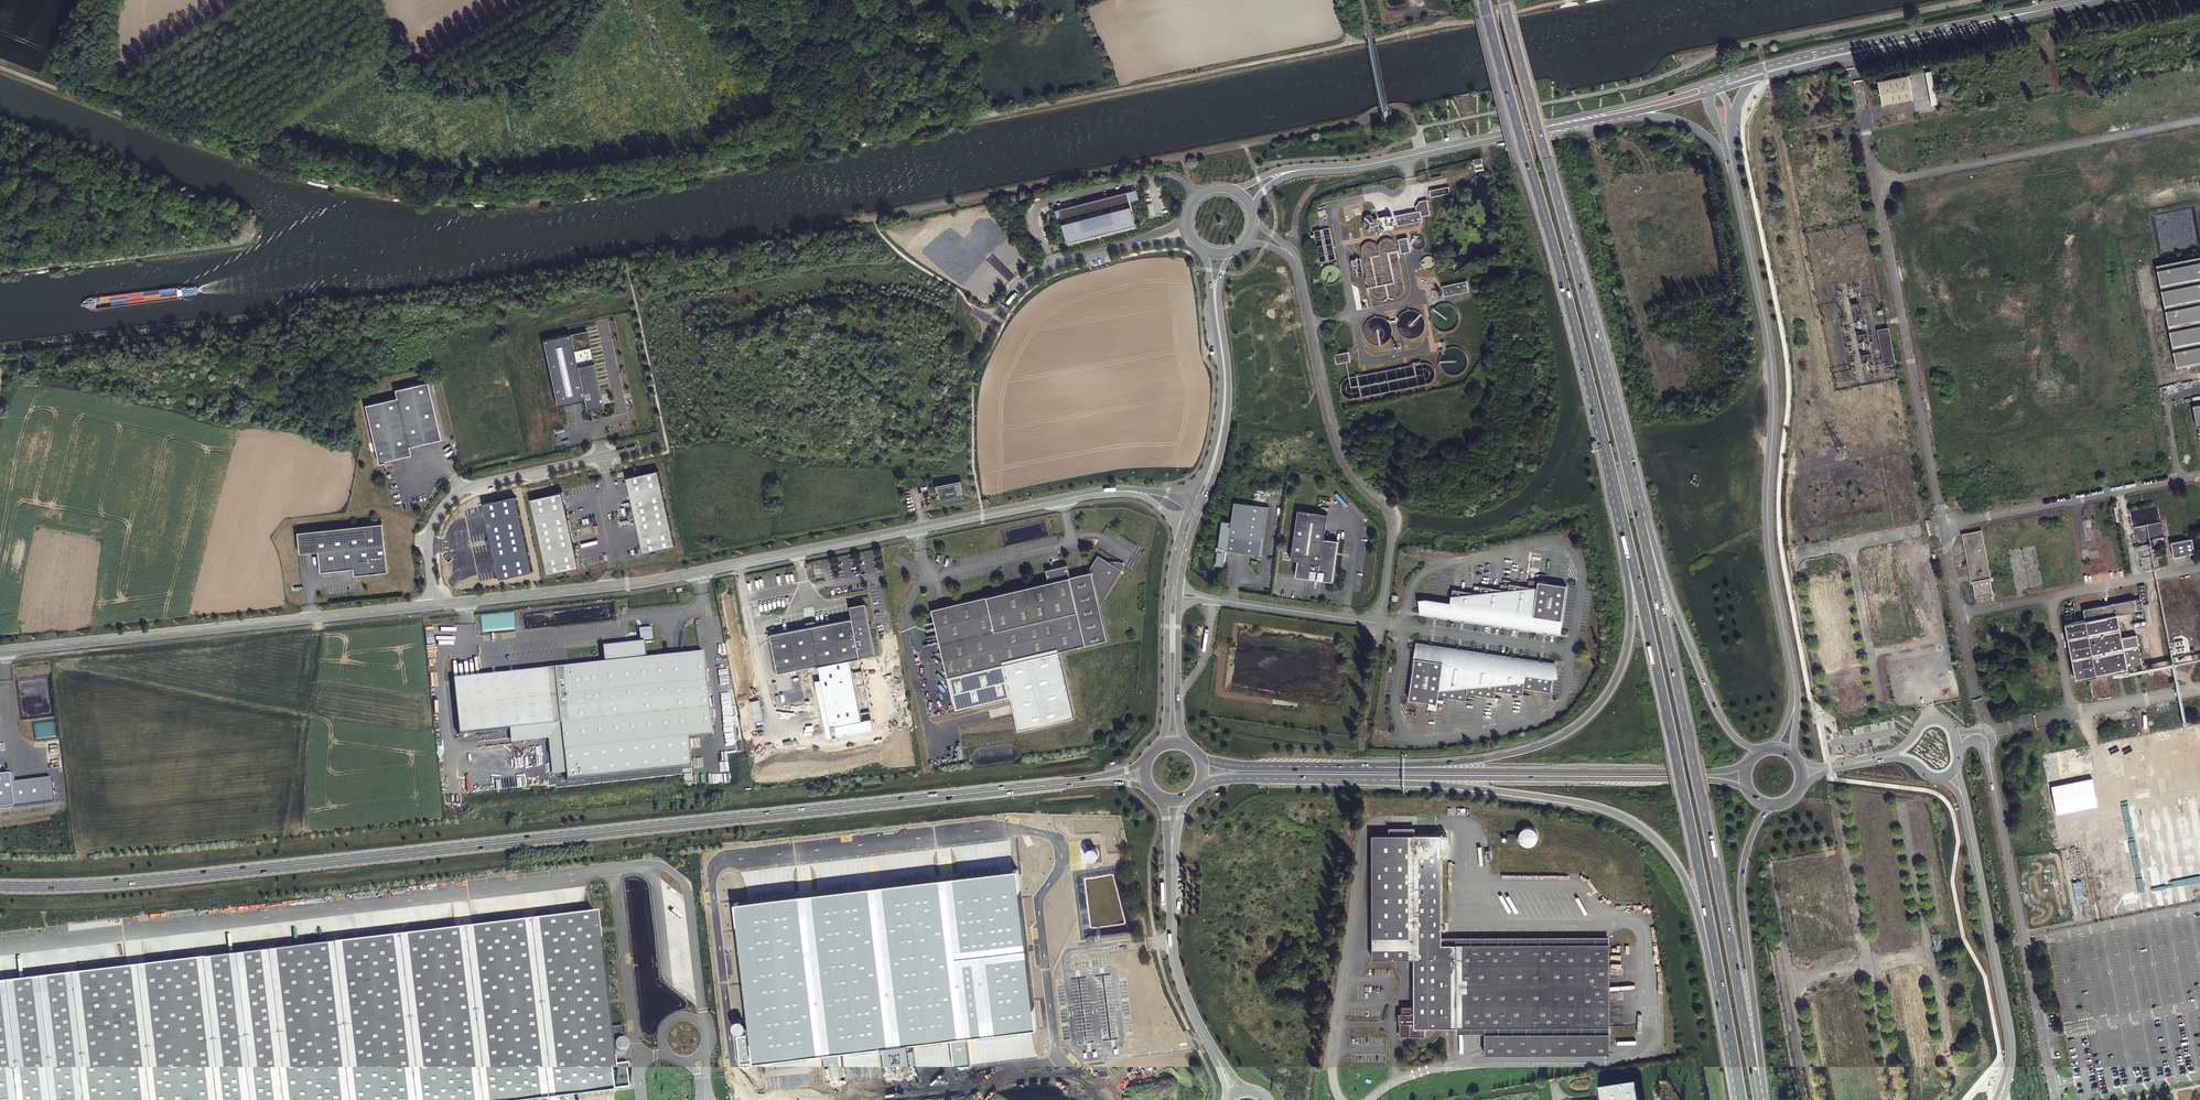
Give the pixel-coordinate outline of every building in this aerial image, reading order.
[(1937,104),(1931,71),(1925,72),(1931,105),(1937,104)] [(1908,75),(1878,81),(1883,106),(1913,100),(1908,75)] [(1482,163),(1474,164),(1476,173),(1483,172),(1482,163)] [(1448,186),(1431,190),(1432,196),(1450,193),(1448,186)] [(1138,194),(1129,196),(1132,206),(1140,204),(1138,194)] [(1133,211),(1132,206),(1129,196),(1061,213),(1064,223),(1065,228),(1070,246),(1092,241),(1093,243),(1093,245),(1101,243),(1100,239),(1137,230),(1133,211)] [(1417,211),(1396,215),(1398,226),(1423,221),(1422,216),(1431,214),(1428,199),(1421,201),(1417,206),(1417,211)] [(1371,215),(1368,216),(1369,220),(1366,221),(1368,227),(1371,227),(1373,230),(1375,230),(1375,232),(1378,234),(1382,233),(1381,228),(1379,228),(1376,216),(1373,217),(1371,215)] [(1336,258),(1330,226),(1313,229),(1314,234),(1311,234),(1312,240),(1315,240),(1319,261),(1336,258)] [(998,240),(1005,235),(1000,229),(994,234),(998,240)] [(1103,240),(1138,232),(1137,230),(1100,239),(1101,243),(1103,242),(1103,240)] [(1415,235),(1412,238),(1411,241),(1412,245),(1414,248),(1417,249),(1421,249),(1424,247),(1426,244),(1426,240),(1425,237),(1422,235),(1418,234),(1415,235)] [(994,236),(987,240),(991,247),(998,243),(994,236)] [(1372,240),(1367,241),(1362,245),(1361,250),(1369,293),(1371,297),(1375,301),(1380,302),(1388,300),(1393,297),(1398,298),(1402,296),(1405,293),(1406,288),(1396,243),(1395,240),(1392,238),(1388,237),(1384,237),(1379,243),(1376,244),(1375,242),(1372,240)] [(1408,237),(1399,239),(1402,254),(1411,252),(1408,237)] [(941,238),(937,245),(945,249),(948,242),(941,238)] [(911,253),(918,248),(914,241),(907,245),(911,253)] [(2197,362),(2199,361),(2199,256),(2156,265),(2177,366),(2187,364),(2197,362)] [(1360,259),(1351,260),(1352,270),(1354,270),(1354,275),(1357,278),(1360,277),(1362,275),(1363,273),(1360,259)] [(935,271),(938,263),(931,260),(928,267),(935,271)] [(1002,277),(1006,270),(999,266),(995,273),(1002,277)] [(952,277),(959,281),(963,274),(956,270),(952,277)] [(1468,281),(1442,286),(1444,297),(1470,291),(1468,281)] [(1442,303),(1437,305),(1432,309),(1430,314),(1429,320),(1431,326),(1435,330),(1440,333),(1446,333),(1452,331),(1456,328),(1459,322),(1460,316),(1458,311),(1454,306),(1448,304),(1442,303)] [(1401,313),(1398,317),(1396,322),(1396,327),(1398,332),(1401,336),(1406,339),(1411,339),(1416,338),(1421,336),(1424,332),(1426,327),(1426,321),(1424,316),(1421,312),(1416,310),(1411,309),(1405,310),(1401,313)] [(1376,317),(1372,318),(1368,320),(1365,323),(1363,327),(1362,332),(1363,336),(1365,340),(1368,344),(1372,346),(1376,347),(1380,347),(1385,345),(1388,342),(1391,338),(1392,334),(1392,330),(1391,325),(1388,322),(1385,319),(1380,317),(1376,317)] [(1889,329),(1878,331),(1885,367),(1896,365),(1889,329)] [(585,330),(542,340),(558,406),(583,400),(586,410),(603,406),(585,330)] [(1448,347),(1443,350),(1440,355),(1439,360),(1439,365),(1441,370),(1445,373),(1450,376),(1455,376),(1460,375),(1464,372),(1467,368),(1469,363),(1469,357),(1466,353),(1463,349),(1458,347),(1453,346),(1448,347)] [(1349,351),(1335,353),(1336,363),(1351,360),(1349,351)] [(1347,390),(1351,394),(1430,379),(1433,376),(1433,372),(1432,368),(1429,365),(1426,365),(1351,380),(1348,382),(1346,386),(1347,390)] [(409,445),(441,438),(427,381),(395,389),(396,397),(365,404),(378,463),(385,461),(385,460),(411,454),(409,445)] [(659,470),(627,477),(644,552),(675,545),(659,470)] [(964,496),(961,480),(936,485),(939,501),(964,496)] [(563,491),(531,499),(548,574),(580,567),(563,491)] [(532,572),(515,496),(484,503),(501,579),(532,572)] [(1262,555),(1269,507),(1235,502),(1231,526),(1229,525),(1230,521),(1222,520),(1216,565),(1223,566),(1226,550),(1262,555)] [(1299,561),(1297,576),(1316,579),(1317,578),(1320,579),(1319,580),(1334,582),(1340,541),(1325,539),(1329,514),(1299,510),(1292,560),(1299,561)] [(353,574),(387,570),(381,521),(314,529),(317,550),(319,571),(352,567),(353,574)] [(299,552),(317,550),(314,529),(296,531),(299,552)] [(1957,537),(1969,595),(1987,591),(1974,533),(1957,537)] [(2185,536),(2164,540),(2167,554),(2187,551),(2185,536)] [(1879,549),(1874,550),(1880,577),(1885,576),(1879,549)] [(931,610),(947,677),(1058,652),(1106,640),(1099,606),(1121,570),(1098,556),(1087,574),(1069,578),(1066,565),(1045,570),(1048,583),(931,610)] [(1424,600),(1422,614),(1559,635),(1567,586),(1538,581),(1537,588),(1510,584),(1509,591),(1482,587),(1481,594),(1454,590),(1451,604),(1424,600)] [(2060,621),(2071,676),(2138,662),(2131,631),(2116,634),(2112,611),(2137,605),(2135,594),(2078,606),(2080,618),(2060,621)] [(771,634),(778,672),(875,654),(866,605),(850,608),(852,618),(817,625),(807,627),(771,634)] [(2161,607),(2164,621),(2172,619),(2169,605),(2161,607)] [(711,736),(702,653),(645,659),(643,642),(601,647),(603,664),(554,669),(560,725),(563,752),(686,738),(711,736)] [(1555,665),(1418,644),(1409,699),(1438,704),(1439,697),(1466,701),(1467,694),(1494,698),(1495,691),(1522,696),(1523,689),(1550,693),(1555,665)] [(1058,652),(947,677),(955,711),(1010,698),(1018,731),(1074,718),(1058,652)] [(560,725),(554,669),(452,680),(458,735),(560,725)] [(738,736),(733,692),(722,694),(728,737),(738,736)] [(686,738),(563,752),(566,781),(690,767),(686,738)] [(54,802),(51,778),(10,783),(9,775),(0,776),(0,809),(54,802)] [(1520,841),(1522,844),(1524,846),(1528,848),(1531,848),(1535,846),(1537,844),(1539,841),(1539,837),(1538,834),(1536,831),(1533,829),(1530,828),(1526,829),(1523,831),(1521,833),(1520,837),(1520,841)] [(1401,1014),(1402,1036),(1412,1036),(1412,1037),(1427,1037),(1427,1029),(1459,1029),(1486,1029),(1487,1037),(1487,1057),(1611,1056),(1611,945),(1444,946),(1443,837),(1374,837),(1374,960),(1416,961),(1416,1007),(1404,1007),(1404,1014),(1401,1014)] [(1518,841),(1520,841),(1520,837),(1509,837),(1509,845),(1517,845),(1518,841)] [(842,1050),(880,1045),(884,1078),(911,1075),(907,1042),(950,1037),(953,1066),(969,1064),(966,1035),(1036,1027),(1017,869),(735,902),(753,1060),(822,1052),(826,1087),(846,1085),(842,1050)] [(622,1026),(609,1028),(595,914),(0,985),(0,1099),(498,1099),(497,1097),(560,1091),(560,1099),(576,1099),(575,1090),(630,1085),(627,1063),(614,1064),(612,1052),(613,1053),(614,1054),(616,1055),(617,1055),(619,1056),(622,1055),(623,1055),(624,1054),(626,1053),(626,1052),(627,1050),(627,1049),(627,1047),(627,1045),(626,1043),(625,1042),(624,1041),(622,1040),(621,1037),(624,1037),(622,1026)] [(1459,1037),(1487,1037),(1486,1029),(1459,1029),(1459,1037)] [(1636,1082),(1598,1088),(1599,1099),(1639,1099),(1636,1082)]
